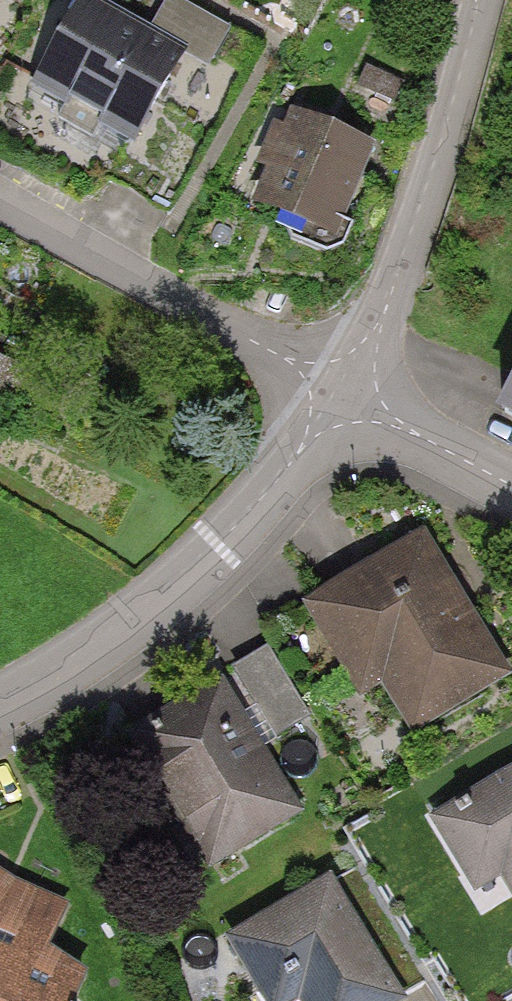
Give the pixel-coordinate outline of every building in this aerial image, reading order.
[(9,0),(0,0),(0,19),(9,0)] [(191,54),(84,4),(37,104),(144,154),(191,54)] [(269,219),(346,250),(380,165),(304,134),(269,219)] [(498,419),(511,426),(511,389),(498,419)] [(504,704),(426,562),(314,623),(392,764),(504,704)] [(298,840),(227,709),(134,759),(204,890),(298,840)] [(442,834),(511,943),(511,790),(442,834)] [(59,1000),(77,1000),(85,980),(49,956),(69,910),(60,905),(46,939),(2,911),(12,885),(8,882),(0,877),(0,948),(12,953),(2,977),(59,1000)] [(12,885),(2,911),(46,939),(60,905),(12,885)] [(329,901),(233,958),(259,1000),(389,1000),(329,901)] [(2,977),(12,953),(0,948),(0,1000),(59,1000),(2,977)]
